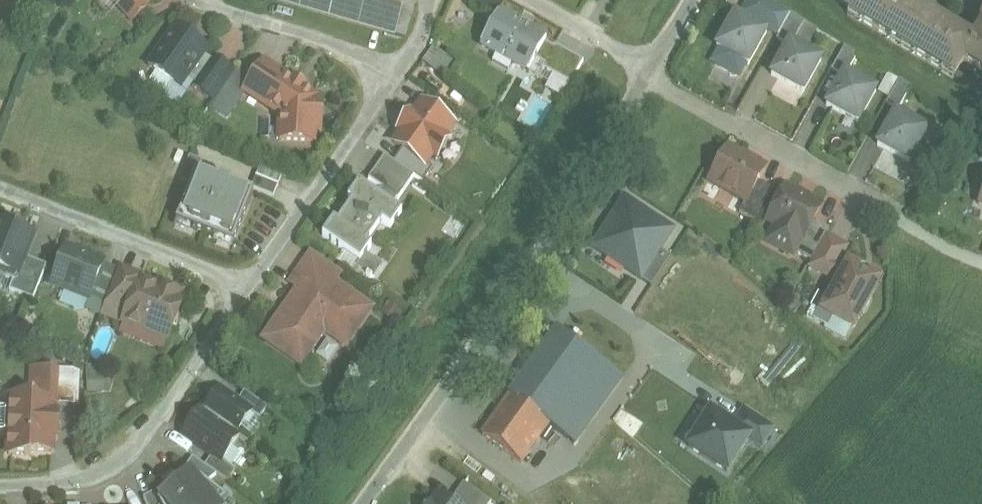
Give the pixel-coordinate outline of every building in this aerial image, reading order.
[(121,1),(120,6),(133,21),(148,8),(142,2),(144,0),(120,0),(121,1)] [(384,28),(393,0),(292,0),(384,28)] [(766,0),(748,0),(740,14),(779,36),(791,15),(766,0)] [(852,7),(848,14),(902,47),(919,19),(912,15),(916,10),(922,0),(906,0),(904,3),(900,0),(841,0),(852,7)] [(916,10),(912,15),(919,19),(902,47),(954,79),(965,62),(981,72),(981,33),(974,45),(916,10)] [(548,41),(499,13),(481,44),(498,54),(494,61),(509,70),(514,63),(524,69),(531,56),(537,60),(547,43),(548,41)] [(804,23),(791,15),(779,36),(777,40),(788,46),(790,43),(792,45),(804,23)] [(767,34),(735,16),(717,48),(719,49),(747,64),(749,65),(767,34)] [(209,49),(177,27),(150,66),(173,83),(181,89),(188,79),(195,84),(212,60),(205,55),(209,49)] [(584,61),(556,45),(555,47),(547,43),(537,60),(545,64),(543,68),(572,84),(584,61)] [(821,62),(792,45),(790,43),(788,46),(789,46),(772,76),(803,93),(821,62)] [(858,56),(845,48),(832,71),(844,77),(845,75),(847,76),(858,56)] [(747,64),(719,49),(711,63),(739,79),(747,64)] [(234,71),(214,57),(212,60),(195,84),(193,87),(213,101),(213,100),(215,101),(235,73),(233,72),(234,71)] [(282,72),(266,62),(246,92),(282,116),(281,140),(314,142),(315,128),(321,129),(323,101),(316,101),(317,99),(304,90),(306,88),(296,81),(294,83),(280,74),(282,72)] [(173,83),(158,72),(151,81),(167,92),(173,83)] [(876,92),(847,76),(845,75),(844,77),(827,107),(859,124),(876,92)] [(912,88),(900,81),(887,104),(899,111),(912,88)] [(457,127),(421,101),(390,144),(402,152),(427,169),(457,127)] [(896,114),(895,116),(895,117),(880,144),(878,146),(881,147),(908,162),(910,164),(911,161),(926,134),(927,134),(928,132),(926,131),(925,131),(898,116),(899,115),(896,114)] [(741,156),(729,149),(711,181),(747,201),(748,202),(759,182),(766,170),(751,161),(751,159),(744,155),(741,156)] [(395,162),(423,182),(430,172),(427,169),(402,152),(395,162)] [(414,179),(385,158),(370,180),(399,200),(414,179)] [(186,185),(198,190),(202,181),(205,182),(212,167),(196,161),(186,185)] [(260,166),(252,188),(274,197),(283,175),(260,166)] [(198,190),(185,225),(235,244),(252,200),(205,182),(202,181),(198,190)] [(759,182),(748,202),(747,201),(740,213),(756,221),(773,190),(759,182)] [(403,214),(360,184),(349,200),(353,203),(339,223),(335,221),(324,237),(361,263),(372,247),(368,244),(383,224),(392,230),(403,214)] [(797,194),(788,189),(769,222),(782,229),(776,241),(777,247),(790,255),(796,253),(796,252),(814,221),(821,207),(809,201),(809,199),(797,193),(797,194)] [(676,230),(623,196),(589,250),(642,284),(643,282),(662,252),(676,230)] [(830,230),(814,221),(796,252),(813,262),(828,236),(827,236),(830,230)] [(0,222),(0,275),(8,279),(8,278),(14,281),(16,281),(25,257),(34,235),(0,222)] [(848,248),(828,236),(813,262),(810,267),(831,279),(832,276),(840,263),(848,248)] [(105,263),(67,248),(53,284),(91,299),(91,297),(96,286),(104,264),(105,263)] [(671,258),(662,252),(643,282),(652,287),(671,258)] [(48,266),(25,257),(16,281),(14,281),(11,290),(34,299),(48,266)] [(312,258),(294,284),(302,289),(321,302),(333,284),(338,276),(312,258)] [(848,268),(840,263),(832,276),(841,281),(848,268)] [(119,269),(104,264),(96,286),(110,291),(119,269)] [(878,282),(850,266),(848,268),(841,281),(830,300),(825,311),(832,315),(853,327),(862,311),(863,312),(866,311),(872,301),(871,298),(870,297),(878,282)] [(143,278),(120,269),(110,291),(106,302),(128,311),(140,282),(141,283),(143,278)] [(141,283),(140,282),(128,311),(127,316),(148,325),(146,330),(169,339),(185,300),(181,299),(183,294),(173,290),(172,295),(141,283)] [(302,289),(267,339),(301,363),(325,329),(346,344),(370,310),(333,284),(321,302),(302,289)] [(110,291),(96,286),(91,297),(106,303),(106,302),(110,291)] [(830,300),(820,295),(808,316),(826,325),(832,315),(825,311),(830,300)] [(106,303),(91,297),(91,299),(87,308),(102,314),(106,303)] [(558,333),(483,435),(522,464),(550,426),(576,445),(623,380),(558,333)] [(74,370),(33,368),(32,397),(34,397),(34,401),(50,401),(50,394),(55,389),(55,383),(81,384),(82,373),(74,370)] [(238,402),(221,390),(206,412),(203,409),(203,410),(240,436),(241,436),(238,433),(252,413),(252,412),(238,402)] [(269,408),(246,392),(238,402),(252,412),(252,413),(261,419),(269,408)] [(34,401),(34,397),(32,397),(13,396),(11,431),(10,455),(32,456),(37,451),(52,452),(53,438),(59,438),(60,416),(54,416),(54,402),(50,401),(34,401)] [(743,408),(735,422),(697,400),(673,441),(734,476),(753,443),(766,450),(778,428),(743,408)] [(0,406),(0,430),(11,431),(12,407),(0,406)] [(240,436),(203,410),(184,436),(213,456),(222,462),(223,461),(240,436)] [(237,471),(223,461),(222,462),(213,456),(206,466),(217,475),(229,482),(237,471)] [(206,466),(194,458),(187,468),(193,473),(193,472),(207,484),(209,481),(217,475),(206,466)] [(180,483),(175,477),(166,484),(171,490),(159,500),(160,503),(232,503),(220,495),(209,481),(207,484),(193,473),(180,483)] [(465,483),(450,503),(492,503),(465,483)] [(155,493),(145,499),(147,503),(160,503),(159,500),(155,493)]
